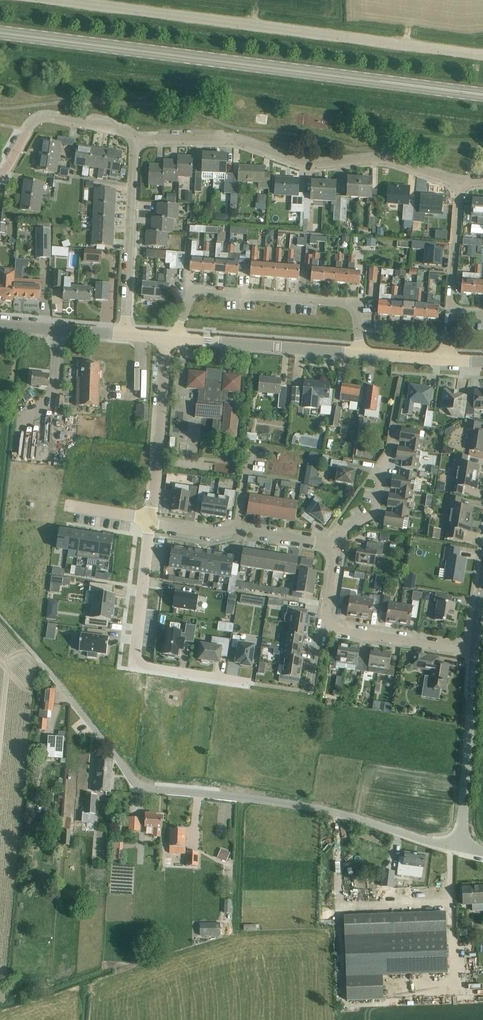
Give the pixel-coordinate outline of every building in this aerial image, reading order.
[(42,140),(41,148),(43,149),(42,155),(59,158),(61,144),(73,146),(74,139),(58,137),(57,142),(42,140)] [(78,145),(75,164),(84,166),(82,176),(88,177),(90,167),(93,148),(92,150),(86,149),(86,147),(78,145)] [(101,149),(93,148),(90,167),(99,168),(98,178),(103,179),(104,169),(105,169),(107,152),(101,151),(101,149)] [(119,171),(122,152),(114,151),(113,153),(107,152),(105,169),(119,171)] [(202,180),(213,180),(213,179),(214,179),(215,154),(203,154),(202,172),(196,171),(195,191),(201,192),(202,180)] [(231,193),(232,173),(226,173),(227,155),(215,154),(214,179),(225,180),(225,193),(231,193)] [(38,170),(57,173),(59,158),(42,155),(41,161),(39,162),(38,170)] [(192,176),(192,167),(193,157),(178,156),(178,161),(178,176),(192,176)] [(164,180),(178,181),(178,176),(178,161),(164,160),(164,165),(164,180)] [(149,185),(164,186),(164,180),(164,165),(150,164),(149,185)] [(269,188),(269,184),(270,174),(264,173),(264,167),(240,166),(239,180),(259,181),(259,187),(269,188)] [(291,205),(305,205),(305,203),(305,194),(298,193),(299,179),(276,178),(275,194),(292,195),(291,205)] [(340,221),(346,221),(347,200),(350,200),(350,197),(359,197),(360,178),(348,178),(347,196),(341,196),(340,221)] [(360,178),(359,197),(367,198),(367,203),(370,203),(370,217),(372,217),(372,226),(376,226),(376,217),(377,198),(371,198),(372,179),(360,178)] [(44,183),(25,180),(24,188),(26,189),(25,195),(42,198),(44,183)] [(312,181),(311,204),(314,204),(314,200),(323,200),(324,182),(312,181)] [(340,221),(341,196),(335,196),(336,183),(324,182),(323,200),(332,201),(332,204),(334,205),(334,221),(340,221)] [(388,196),(388,203),(404,204),(403,212),(402,221),(404,221),(413,222),(415,205),(408,205),(409,200),(410,188),(389,186),(388,196)] [(115,204),(116,190),(95,189),(98,190),(97,196),(95,196),(95,203),(97,203),(115,204)] [(185,200),(195,201),(195,194),(193,194),(193,192),(186,191),(185,200)] [(176,202),(176,194),(167,193),(167,201),(176,202)] [(42,198),(25,195),(24,201),(22,201),(21,209),(40,212),(42,198)] [(415,205),(413,222),(422,222),(423,213),(431,214),(441,214),(442,197),(421,196),(421,206),(415,205)] [(464,222),(466,222),(471,223),(472,220),(472,217),(478,217),(478,223),(482,224),(482,200),(481,200),(480,198),(474,198),(474,200),(473,200),(473,207),(465,206),(464,222)] [(114,218),(115,204),(97,203),(97,210),(94,210),(94,217),(96,217),(114,218)] [(305,205),(304,219),(303,231),(307,232),(307,231),(308,231),(308,219),(310,219),(311,204),(305,203),(305,205)] [(158,218),(173,218),(178,219),(178,205),(168,204),(158,204),(158,218)] [(214,214),(213,222),(228,223),(229,215),(214,214)] [(114,232),(114,218),(96,217),(96,224),(94,224),(93,231),(96,231),(114,232)] [(153,218),(152,231),(168,232),(172,232),(173,218),(158,218),(153,218)] [(413,222),(413,231),(420,232),(421,228),(426,229),(427,223),(413,222)] [(37,231),(37,259),(50,259),(50,231),(37,231)] [(113,246),(114,232),(96,231),(95,238),(93,238),(92,245),(113,246)] [(146,246),(167,247),(168,232),(152,231),(147,231),(146,246)] [(307,246),(308,235),(304,235),(304,238),(298,238),(297,245),(307,246)] [(310,245),(317,245),(317,242),(327,243),(327,237),(311,236),(310,245)] [(367,238),(366,247),(375,248),(376,238),(367,238)] [(64,248),(71,245),(69,240),(62,242),(64,248)] [(397,241),(397,247),(405,248),(410,249),(411,241),(406,241),(406,242),(397,241)] [(412,241),(412,247),(424,248),(423,265),(440,266),(441,249),(435,249),(436,243),(412,241)] [(192,242),(191,258),(190,271),(202,272),(204,252),(197,251),(198,242),(192,242)] [(202,272),(214,273),(215,260),(209,259),(210,252),(209,252),(210,243),(205,242),(204,252),(202,272)] [(215,260),(214,273),(226,274),(227,261),(228,261),(228,254),(221,253),(222,244),(217,244),(215,260)] [(227,261),(226,274),(239,275),(239,269),(239,265),(240,262),(240,255),(234,254),(233,254),(234,245),(229,244),(228,254),(228,261),(227,261)] [(251,276),(263,277),(264,264),(257,263),(259,247),(253,246),(251,276)] [(475,258),(476,247),(468,246),(467,257),(475,258)] [(263,277),(275,278),(276,265),(269,264),(270,248),(265,247),(264,264),(263,277)] [(287,279),(289,249),(288,266),(281,265),(282,249),(278,248),(276,265),(275,278),(287,279)] [(85,249),(84,252),(84,262),(101,263),(102,251),(85,249)] [(287,279),(299,280),(300,267),(294,266),(294,259),(294,250),(289,249),(287,279)] [(159,250),(159,255),(166,256),(166,263),(171,263),(170,265),(177,266),(184,266),(185,252),(175,252),(167,251),(159,250)] [(311,281),(323,282),(324,269),(318,268),(319,260),(318,260),(319,252),(313,251),(311,281)] [(336,283),(348,284),(349,271),(343,270),(343,262),(342,262),(343,254),(338,253),(337,270),(336,283)] [(348,284),(360,285),(361,272),(354,271),(355,265),(354,265),(355,255),(350,254),(349,271),(348,284)] [(15,279),(14,298),(30,299),(40,300),(41,281),(26,280),(22,280),(23,267),(29,267),(29,259),(16,259),(15,269),(15,271),(15,279)] [(49,264),(41,263),(40,273),(48,274),(49,264)] [(482,295),(482,282),(480,282),(481,274),(480,274),(481,265),(476,265),(475,274),(473,294),(482,295)] [(155,297),(156,284),(149,283),(150,269),(144,268),(143,282),(142,296),(155,297)] [(370,280),(377,281),(378,269),(371,268),(370,280)] [(323,282),(336,283),(337,270),(324,269),(323,282)] [(14,298),(15,279),(15,271),(0,270),(0,297),(14,298)] [(168,298),(169,285),(170,271),(164,270),(164,275),(157,274),(156,284),(155,297),(168,298)] [(415,306),(414,318),(426,319),(427,307),(420,306),(421,300),(421,289),(422,276),(422,270),(418,270),(416,289),(415,306)] [(64,272),(55,271),(54,287),(62,288),(62,287),(64,287),(64,300),(77,300),(78,287),(71,287),(71,273),(64,272)] [(463,273),(461,293),(473,294),(475,274),(463,273)] [(91,301),(91,298),(96,299),(96,300),(108,300),(109,284),(97,283),(96,289),(91,289),(91,288),(78,287),(77,300),(91,301)] [(378,315),(390,316),(392,296),(385,295),(386,286),(380,285),(379,302),(378,315)] [(393,286),(392,296),(390,316),(402,317),(404,298),(397,297),(398,287),(393,286)] [(404,288),(404,298),(402,317),(414,318),(415,306),(416,299),(416,289),(410,289),(404,288)] [(426,319),(438,320),(439,307),(432,306),(433,290),(428,289),(427,307),(426,319)] [(100,364),(82,364),(82,378),(77,378),(77,388),(76,406),(99,407),(100,364)] [(225,374),(225,370),(207,369),(206,372),(189,370),(187,388),(200,390),(198,405),(197,417),(215,419),(214,435),(223,436),(223,437),(237,438),(241,405),(228,404),(229,392),(241,393),(242,376),(225,374)] [(33,373),(31,385),(49,387),(50,375),(33,373)] [(260,387),(259,392),(280,394),(278,408),(284,409),(286,397),(286,387),(280,387),(281,379),(261,377),(260,387)] [(304,407),(318,408),(318,403),(323,404),(323,406),(332,407),(333,390),(329,389),(330,383),(305,381),(304,395),(305,396),(304,407)] [(340,400),(350,402),(349,409),(357,411),(361,388),(342,384),(340,400)] [(407,401),(405,414),(411,415),(413,402),(429,405),(432,389),(411,385),(408,401),(407,401)] [(364,411),(366,411),(365,416),(375,417),(379,388),(368,387),(364,411)] [(293,388),(291,403),(299,403),(300,388),(293,388)] [(21,395),(25,402),(32,397),(28,390),(21,395)] [(445,390),(442,406),(450,407),(453,414),(464,416),(467,396),(456,395),(457,392),(445,390)] [(475,409),(482,409),(482,392),(482,391),(475,391),(475,400),(468,400),(467,410),(466,415),(474,415),(475,409)] [(55,409),(54,413),(61,413),(68,414),(68,409),(63,409),(65,397),(56,396),(55,409)] [(137,404),(136,427),(147,427),(147,421),(149,421),(149,405),(137,404)] [(332,407),(329,426),(337,427),(340,408),(332,407)] [(427,411),(424,427),(432,428),(434,412),(427,411)] [(400,415),(399,422),(406,423),(408,416),(400,415)] [(367,420),(359,419),(357,437),(365,438),(367,420)] [(481,423),(469,422),(467,430),(472,430),(469,450),(482,452),(482,449),(482,432),(479,431),(481,423)] [(405,448),(422,451),(425,432),(402,429),(400,444),(406,445),(405,448)] [(246,440),(256,441),(258,434),(247,432),(246,440)] [(290,436),(289,444),(295,445),(297,437),(290,436)] [(399,447),(397,460),(404,461),(403,466),(401,466),(401,467),(418,469),(421,452),(422,452),(422,451),(405,448),(399,447)] [(308,461),(307,465),(308,465),(316,466),(319,453),(310,451),(308,461)] [(458,468),(457,474),(477,477),(478,477),(479,466),(467,464),(468,456),(456,454),(454,467),(458,468)] [(330,467),(339,468),(336,482),(353,485),(356,471),(345,469),(346,462),(332,460),(330,467)] [(308,466),(305,483),(321,486),(322,478),(315,477),(317,468),(308,466)] [(400,477),(393,476),(391,488),(397,489),(413,491),(414,485),(415,485),(417,473),(400,470),(399,471),(401,471),(400,477)] [(477,489),(479,477),(478,477),(477,477),(457,474),(457,480),(452,479),(450,493),(462,494),(463,487),(477,489)] [(437,482),(436,490),(444,491),(445,483),(437,482)] [(171,511),(187,513),(189,501),(195,502),(198,487),(191,486),(189,493),(175,491),(171,511)] [(200,486),(198,500),(204,501),(202,514),(214,516),(217,496),(210,495),(211,487),(200,486)] [(397,496),(390,495),(388,507),(394,508),(394,507),(406,509),(407,503),(411,504),(413,491),(397,489),(397,496)] [(217,496),(214,516),(226,518),(228,505),(234,506),(236,491),(225,490),(224,498),(217,496)] [(259,516),(262,496),(250,494),(247,514),(259,516)] [(271,518),(274,498),(262,496),(259,516),(271,518)] [(452,510),(451,516),(471,520),(471,519),(473,508),(460,506),(461,498),(451,497),(449,496),(447,510),(452,510)] [(307,509),(302,517),(312,524),(316,519),(325,525),(333,514),(325,508),(319,504),(321,500),(316,497),(313,501),(309,506),(307,509)] [(283,520),(286,500),(274,498),(271,518),(283,520)] [(295,522),(298,502),(286,500),(283,520),(295,522)] [(393,514),(386,513),(384,525),(407,529),(410,510),(406,509),(394,507),(394,508),(393,514)] [(445,522),(443,535),(443,538),(455,540),(456,529),(470,531),(472,519),(471,519),(471,520),(451,516),(450,522),(445,522)] [(430,527),(429,538),(440,539),(441,529),(430,527)] [(60,528),(56,549),(67,551),(71,530),(60,528)] [(71,530),(67,551),(78,553),(81,532),(71,530)] [(78,553),(77,557),(88,558),(92,533),(81,532),(78,553)] [(92,533),(88,558),(99,560),(103,535),(92,533)] [(103,535),(99,560),(109,562),(110,558),(114,537),(103,535)] [(374,565),(376,555),(382,556),(384,545),(370,543),(369,549),(358,547),(356,562),(374,565)] [(169,567),(180,569),(184,549),(173,547),(169,567)] [(459,558),(460,550),(446,548),(444,561),(447,561),(444,579),(454,581),(462,583),(466,559),(459,558)] [(184,549),(180,569),(190,571),(194,550),(184,549)] [(194,550),(190,571),(200,572),(203,552),(194,550)] [(244,550),(241,567),(240,572),(246,573),(247,567),(295,575),(298,558),(244,550)] [(203,552),(200,572),(210,574),(213,553),(203,552)] [(213,553),(210,574),(220,575),(223,555),(213,553)] [(223,555),(220,575),(230,577),(228,592),(235,593),(237,576),(231,575),(234,557),(223,555)] [(302,559),(301,567),(312,569),(313,561),(302,559)] [(76,567),(75,574),(85,576),(86,570),(86,568),(76,567)] [(53,568),(52,574),(64,576),(65,570),(53,568)] [(313,595),(317,573),(300,570),(297,592),(313,595)] [(376,577),(374,589),(382,591),(384,578),(376,577)] [(87,591),(85,604),(106,606),(108,594),(107,593),(107,586),(93,584),(92,592),(87,591)] [(346,590),(343,604),(349,605),(349,608),(347,616),(360,618),(363,598),(362,598),(356,597),(356,594),(355,592),(353,591),(346,590)] [(176,592),(174,605),(196,609),(198,596),(176,592)] [(436,593),(434,601),(438,602),(437,610),(435,620),(456,623),(457,616),(454,616),(455,611),(456,604),(452,603),(453,596),(436,593)] [(363,598),(360,618),(371,620),(372,611),(372,609),(378,610),(380,600),(380,596),(375,595),(372,594),(370,596),(369,599),(363,598)] [(386,622),(398,624),(402,604),(391,603),(392,597),(384,596),(382,610),(388,611),(386,622)] [(398,624),(409,626),(411,615),(417,616),(419,602),(414,601),(413,606),(402,604),(398,624)] [(81,617),(80,625),(103,627),(103,620),(105,620),(106,606),(85,604),(84,617),(81,617)] [(310,616),(305,615),(305,609),(288,607),(287,613),(285,615),(284,621),(285,621),(286,623),(308,627),(310,616)] [(220,621),(220,630),(236,632),(237,623),(220,621)] [(47,631),(56,632),(57,625),(48,623),(47,631)] [(304,636),(307,637),(308,627),(286,623),(282,644),(302,647),(304,636)] [(164,645),(163,652),(165,652),(164,654),(169,655),(168,657),(175,658),(175,656),(177,656),(178,650),(183,650),(185,640),(194,642),(196,626),(186,624),(185,633),(181,633),(168,631),(166,645),(164,645)] [(81,633),(79,652),(88,653),(87,657),(97,658),(98,654),(107,655),(109,636),(81,633)] [(233,636),(231,648),(238,649),(236,663),(241,664),(241,666),(251,667),(254,646),(239,643),(240,637),(233,636)] [(227,657),(230,639),(213,637),(212,646),(201,645),(200,659),(202,659),(201,661),(202,663),(208,663),(209,663),(209,661),(219,662),(220,656),(227,657)] [(275,648),(274,654),(281,655),(279,665),(302,669),(303,658),(300,657),(302,647),(282,644),(282,649),(275,648)] [(350,646),(339,644),(338,650),(333,649),(330,668),(336,669),(337,667),(346,668),(350,646)] [(350,646),(346,668),(362,671),(365,654),(359,653),(360,647),(350,646)] [(362,671),(378,673),(382,651),(371,649),(370,655),(365,654),(362,671)] [(378,673),(394,676),(394,675),(397,659),(391,658),(392,652),(382,651),(378,673)] [(412,653),(411,663),(410,667),(424,669),(425,666),(433,667),(429,688),(445,690),(449,665),(437,664),(438,658),(412,653)] [(279,665),(278,674),(280,675),(279,681),(294,683),(294,678),(300,679),(302,669),(279,665)] [(40,709),(39,719),(38,730),(46,730),(48,711),(53,711),(55,691),(46,690),(44,710),(40,709)] [(410,707),(408,710),(409,713),(412,715),(415,714),(417,711),(416,708),(413,706),(410,707)] [(40,744),(40,756),(48,756),(48,758),(61,758),(63,758),(64,741),(64,737),(56,737),(48,736),(48,745),(40,744)] [(35,761),(33,778),(40,779),(42,762),(35,761)] [(87,795),(85,814),(95,814),(97,796),(87,795)] [(146,813),(146,827),(155,827),(154,836),(161,836),(161,827),(162,827),(162,817),(156,816),(156,814),(146,813)] [(129,827),(129,831),(140,831),(141,818),(124,817),(124,826),(129,827)] [(63,831),(78,832),(78,823),(64,822),(63,831)] [(171,829),(170,853),(185,853),(186,830),(171,829)] [(114,842),(113,860),(122,861),(123,843),(114,842)] [(221,849),(217,857),(226,861),(230,853),(221,849)] [(199,852),(188,851),(187,866),(198,867),(199,852)] [(400,856),(398,872),(403,873),(408,874),(409,867),(424,868),(425,855),(405,853),(405,857),(400,856)] [(464,905),(482,903),(482,886),(463,887),(464,905)] [(445,912),(344,916),(345,936),(347,976),(347,1001),(383,999),(382,975),(448,973),(446,933),(445,912)] [(221,923),(200,923),(200,936),(221,936),(221,923)]
